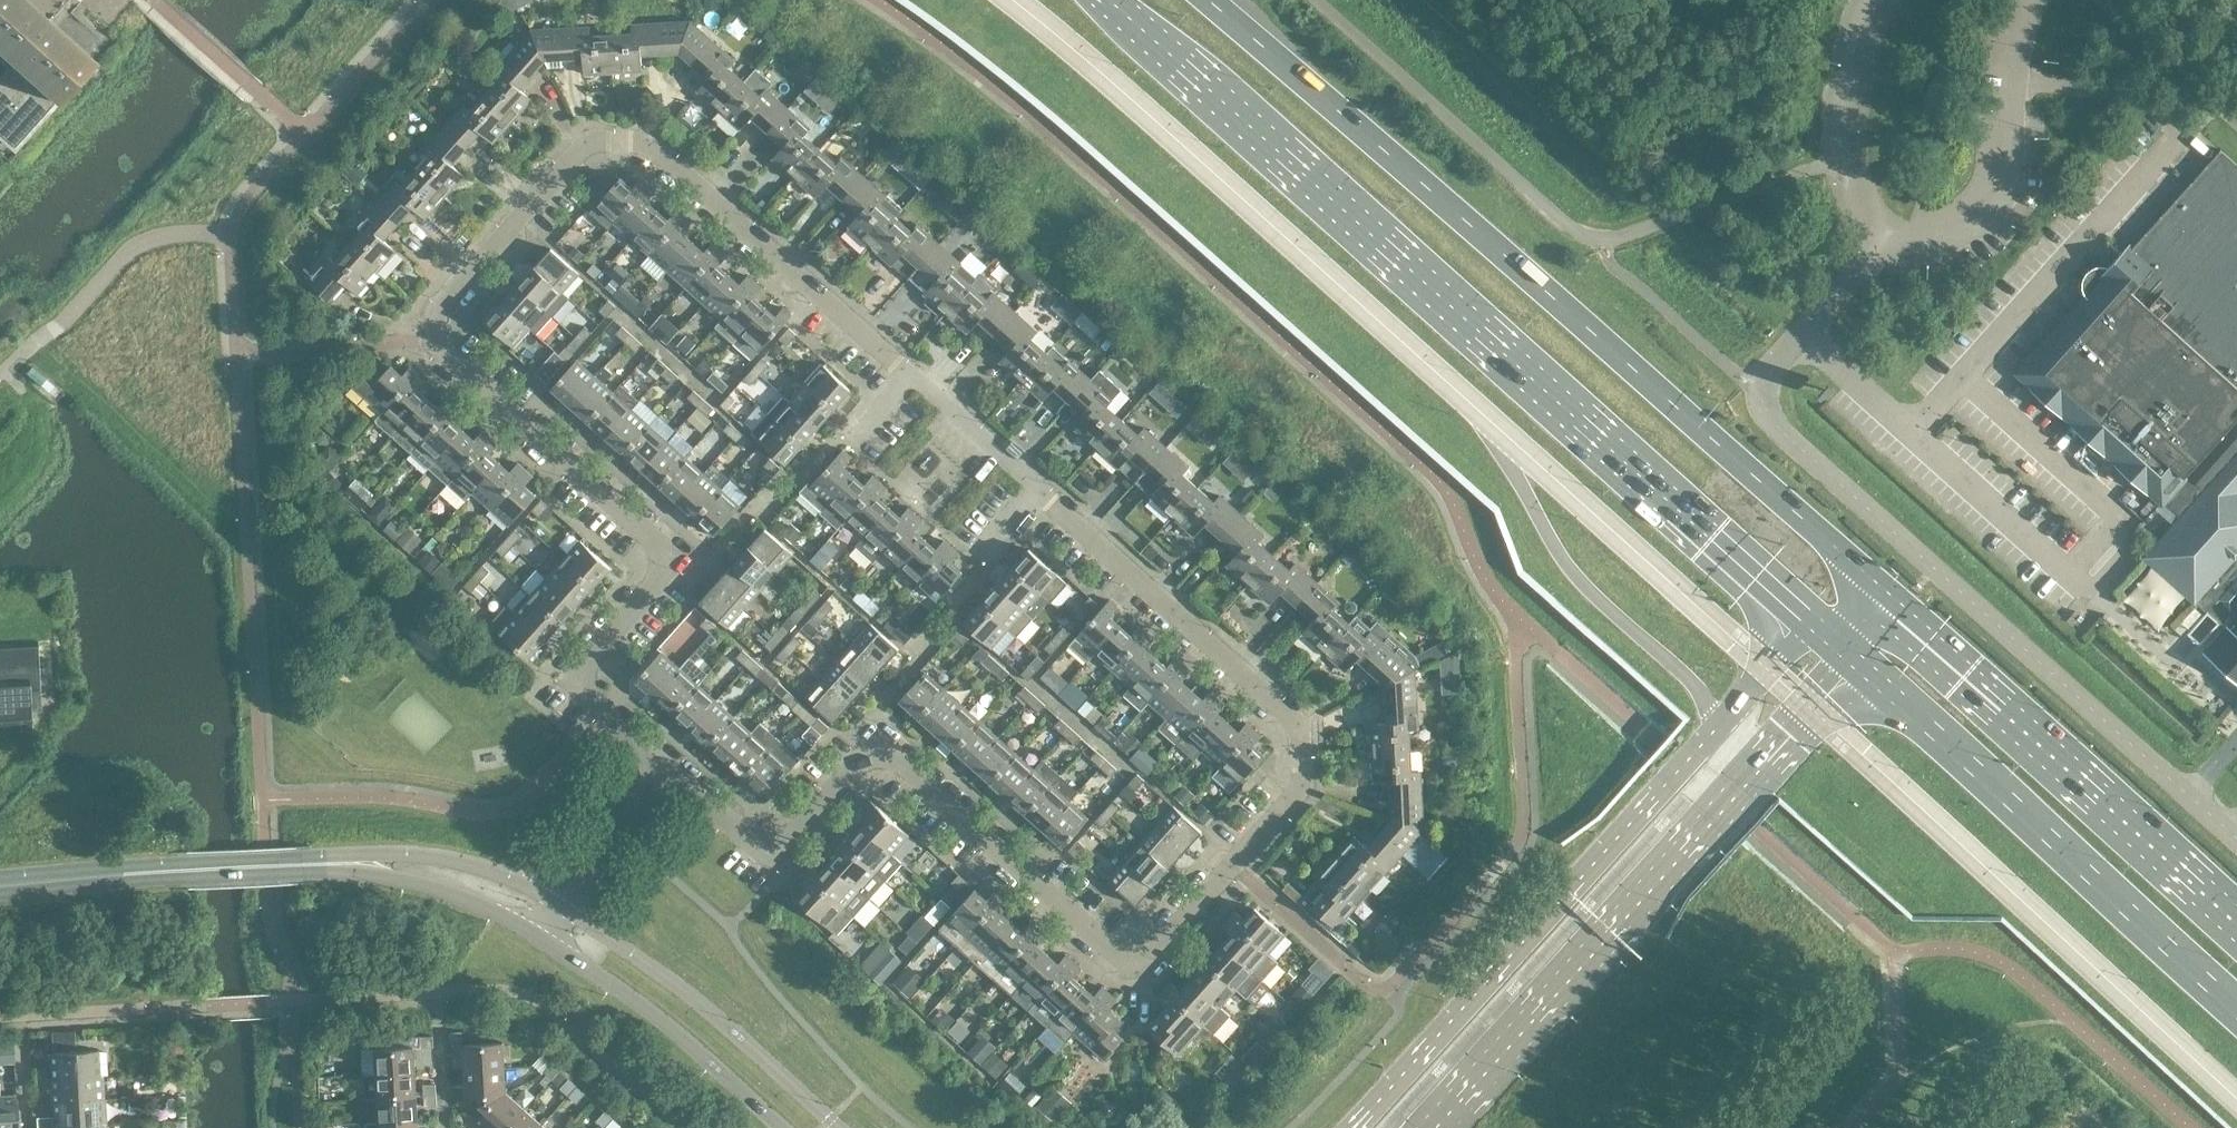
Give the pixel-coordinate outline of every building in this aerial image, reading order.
[(12,62),(0,75),(0,134),(14,147),(88,65),(16,0),(0,0),(0,52),(12,62)] [(633,33),(612,34),(614,72),(643,71),(642,54),(680,52),(691,21),(632,24),(633,33)] [(735,60),(691,21),(680,52),(709,78),(698,90),(719,109),(745,81),(729,67),(735,60)] [(590,27),(531,30),(545,59),(584,57),(585,74),(614,72),(612,34),(591,36),(590,27)] [(499,80),(484,96),(513,121),(532,99),(520,88),(545,59),(531,30),(492,74),(499,80)] [(760,95),(745,81),(719,109),(741,129),(752,116),(768,131),(788,108),(766,88),(760,95)] [(464,105),(444,127),(466,147),(481,131),(494,142),(513,121),(484,96),(471,111),(464,105)] [(788,108),(768,131),(784,145),(773,158),(795,177),(820,149),(804,135),(811,128),(788,108)] [(431,155),(417,171),(445,196),(464,174),(452,163),(466,147),(444,127),(424,149),(431,155)] [(836,163),(820,149),(795,177),(816,196),(828,184),(844,199),(864,176),(842,156),(836,163)] [(2221,150),(2121,261),(2021,373),(2164,500),(2183,516),(2146,557),(2154,563),(2193,598),(2215,618),(2226,628),(2206,650),(2236,678),(2236,164),(2221,150)] [(396,181),(376,203),(399,223),(413,207),(426,218),(445,196),(417,171),(403,187),(396,181)] [(896,217),(902,210),(864,176),(844,199),(860,213),(849,225),(871,245),(896,217)] [(615,222),(648,185),(640,178),(632,187),(621,177),(590,212),(609,228),(615,222)] [(648,185),(615,222),(633,238),(658,210),(647,201),(655,192),(648,185)] [(956,198),(948,206),(969,226),(977,218),(956,198)] [(363,231),(349,247),(377,272),(396,250),(384,239),(399,223),(376,203),(356,225),(363,231)] [(668,219),(658,210),(633,238),(650,254),(684,217),(676,210),(668,219)] [(684,217),(650,254),(668,270),(693,242),(683,233),(691,224),(684,217)] [(911,231),(896,217),(871,245),(892,264),(903,252),(920,266),(940,244),(917,224),(911,231)] [(557,244),(563,249),(569,243),(563,237),(557,244)] [(704,252),(693,242),(668,270),(686,286),(719,249),(712,243),(704,252)] [(971,284),(977,277),(940,244),(920,266),(936,281),(925,293),(946,312),(971,284)] [(358,293),(377,272),(349,247),(335,262),(328,256),(308,279),(330,299),(345,282),(358,293)] [(579,273),(552,248),(535,267),(563,292),(579,273)] [(719,249),(686,286),(704,302),(729,274),(719,265),(727,256),(719,249)] [(569,298),(563,292),(535,267),(519,285),(553,315),(569,298)] [(740,284),(729,274),(704,302),(722,318),(755,281),(748,275),(740,284)] [(755,281),(722,318),(740,334),(765,307),(755,297),(763,288),(755,281)] [(987,298),(971,284),(946,312),(968,332),(979,319),(995,334),(1015,311),(993,291),(987,298)] [(553,315),(519,285),(502,303),(530,328),(537,333),(553,315)] [(625,304),(633,295),(622,286),(615,295),(625,304)] [(1094,337),(1104,325),(1062,291),(1052,303),(1094,337)] [(616,306),(608,300),(599,310),(606,317),(616,306)] [(530,328),(502,303),(486,321),(514,346),(530,328)] [(765,307),(740,334),(759,351),(792,314),(784,307),(776,316),(765,307)] [(665,310),(652,325),(669,340),(682,325),(665,310)] [(1015,311),(995,334),(1011,348),(1000,361),(1022,380),(1047,352),(1031,338),(1037,331),(1015,311)] [(583,343),(592,333),(585,326),(575,337),(583,343)] [(626,342),(632,335),(622,326),(615,333),(626,342)] [(787,345),(797,334),(789,327),(780,338),(787,345)] [(636,352),(643,344),(632,335),(626,342),(636,352)] [(583,343),(575,337),(566,347),(574,354),(583,343)] [(555,351),(535,373),(547,384),(567,361),(555,351)] [(1062,366),(1047,352),(1022,380),(1043,399),(1054,387),(1071,402),(1091,379),(1068,359),(1062,366)] [(769,364),(763,357),(753,368),(760,374),(769,364)] [(668,367),(658,358),(651,365),(662,374),(668,367)] [(577,360),(552,388),(571,404),(595,376),(577,360)] [(823,364),(806,383),(834,408),(851,389),(823,364)] [(353,385),(383,412),(418,373),(411,366),(403,375),(392,365),(383,375),(371,365),(353,385)] [(595,376),(571,404),(589,420),(613,393),(604,384),(613,374),(605,366),(595,376)] [(672,384),(679,376),(668,367),(662,374),(672,384)] [(751,385),(760,374),(753,368),(744,378),(751,385)] [(55,399),(61,392),(36,370),(30,376),(50,393),(55,399)] [(1122,420),(1107,406),(1121,390),(1099,370),(1091,379),(1071,402),(1087,416),(1076,429),(1097,448),(1122,420)] [(394,436),(428,398),(418,388),(426,379),(418,373),(383,412),(376,420),(394,436)] [(834,408),(806,383),(790,401),(818,426),(834,408)] [(607,436),(631,409),(639,401),(621,385),(613,393),(589,420),(607,436)] [(704,399),(694,390),(687,397),(697,406),(704,399)] [(720,404),(728,411),(737,400),(730,394),(720,404)] [(818,426),(790,401),(784,396),(768,414),(802,444),(818,426)] [(428,398),(394,436),(412,452),(454,405),(447,398),(439,407),(428,398)] [(715,408),(704,399),(697,406),(708,416),(715,408)] [(430,468),(464,430),(454,420),(462,411),(454,405),(412,452),(430,468)] [(631,409),(607,436),(625,452),(649,425),(631,409)] [(802,444),(768,414),(751,432),(785,462),(802,444)] [(1138,434),(1122,420),(1097,448),(1119,467),(1130,455),(1146,469),(1166,447),(1144,427),(1138,434)] [(741,432),(730,422),(723,430),(734,439),(741,432)] [(649,425),(625,452),(643,469),(667,441),(649,425)] [(448,485),(490,437),(483,430),(475,439),(464,430),(430,468),(448,485)] [(751,441),(741,432),(734,439),(744,449),(751,441)] [(497,443),(490,437),(448,485),(466,500),(473,492),(500,462),(489,452),(497,443)] [(667,441),(643,469),(661,485),(686,457),(667,441)] [(1237,446),(1225,459),(1244,477),(1256,464),(1237,446)] [(1166,447),(1146,469),(1162,484),(1151,496),(1173,515),(1198,487),(1183,474),(1189,467),(1166,447)] [(822,511),(829,503),(854,475),(844,465),(852,456),(843,449),(811,485),(808,482),(800,491),(822,511)] [(686,457),(661,485),(679,501),(703,473),(686,457)] [(764,465),(774,475),(781,467),(770,458),(764,465)] [(500,462),(473,492),(491,508),(526,469),(518,462),(510,471),(500,462)] [(526,469),(491,508),(510,525),(536,495),(525,485),(533,475),(526,469)] [(703,473),(679,501),(696,517),(721,489),(703,473)] [(854,475),(829,503),(822,511),(820,512),(838,528),(847,519),(880,482),(873,475),(865,484),(854,475)] [(359,487),(363,482),(356,477),(344,492),(358,504),(367,493),(359,487)] [(880,482),(847,519),(865,535),(890,507),(879,497),(887,488),(880,482)] [(1214,501),(1198,487),(1173,515),(1194,535),(1206,522),(1222,537),(1242,514),(1220,495),(1214,501)] [(721,489),(696,517),(715,533),(740,506),(721,489)] [(541,499),(532,510),(539,516),(549,506),(541,499)] [(883,551),(916,514),(908,507),(900,516),(890,507),(865,535),(855,545),(873,561),(883,551)] [(916,514),(883,551),(901,567),(926,539),(915,529),(923,520),(916,514)] [(1242,514),(1222,537),(1238,552),(1227,564),(1248,583),(1274,555),(1258,541),(1264,535),(1242,514)] [(803,533),(791,523),(781,533),(793,544),(803,533)] [(410,550),(423,536),(411,525),(398,539),(410,550)] [(793,553),(765,528),(749,547),(777,572),(793,553)] [(522,535),(515,529),(506,539),(513,545),(522,535)] [(504,555),(513,545),(506,539),(497,549),(504,555)] [(926,539),(901,567),(919,583),(952,546),(944,539),(936,548),(926,539)] [(581,540),(564,559),(594,585),(611,567),(581,540)] [(952,546),(919,583),(937,600),(962,572),(951,562),(959,553),(952,546)] [(777,572),(749,547),(733,565),(760,590),(771,599),(777,592),(767,583),(777,572)] [(1029,549),(1012,567),(1040,592),(1040,593),(1050,603),(1068,584),(1029,549)] [(1289,569),(1274,555),(1248,583),(1270,603),(1281,590),(1297,605),(1317,582),(1296,562),(1289,569)] [(564,559),(548,577),(578,603),(594,585),(564,559)] [(491,571),(483,565),(474,575),(481,582),(491,571)] [(760,590),(733,565),(716,583),(744,608),(760,590)] [(1040,592),(1012,567),(996,585),(1024,610),(1040,593),(1040,592)] [(481,582),(474,575),(465,586),(472,592),(481,582)] [(548,577),(532,595),(562,621),(578,603),(548,577)] [(1317,582),(1297,605),(1314,619),(1303,632),(1324,651),(1349,623),(1334,609),(1340,602),(1317,582)] [(744,608),(716,583),(700,601),(728,626),(744,608)] [(1024,610),(996,585),(980,603),(1008,628),(1016,635),(1032,617),(1024,610)] [(813,605),(823,594),(815,588),(806,598),(813,605)] [(532,595),(516,612),(546,639),(562,621),(532,595)] [(1081,607),(1088,614),(1097,603),(1090,596),(1081,607)] [(813,605),(806,598),(797,609),(804,615),(813,605)] [(835,605),(827,599),(818,609),(825,616),(835,605)] [(1110,599),(1077,636),(1069,645),(1088,661),(1095,653),(1120,625),(1110,615),(1118,607),(1110,599)] [(1008,628),(980,603),(964,622),(991,647),(1008,628)] [(546,639),(516,612),(507,604),(490,623),(529,658),(546,639)] [(825,616),(818,609),(809,620),(816,626),(825,616)] [(717,626),(707,617),(700,624),(711,634),(717,626)] [(871,623),(855,642),(883,667),(899,648),(871,623)] [(1365,637),(1349,623),(1324,651),(1346,670),(1357,658),(1386,684),(1415,670),(1371,630),(1365,637)] [(781,641),(790,631),(783,624),(774,634),(781,641)] [(1120,625),(1095,653),(1113,669),(1146,632),(1139,625),(1131,634),(1120,625)] [(726,634),(717,626),(711,634),(690,657),(695,662),(711,643),(715,646),(726,634)] [(963,644),(970,636),(959,627),(953,634),(963,644)] [(1061,644),(1070,633),(1063,627),(1054,637),(1061,644)] [(1146,632),(1113,669),(1131,685),(1156,657),(1146,648),(1154,639),(1146,632)] [(772,651),(781,641),(774,634),(765,644),(772,651)] [(796,635),(786,646),(794,652),(803,642),(796,635)] [(1052,654),(1061,644),(1054,637),(1044,647),(1052,654)] [(32,727),(30,690),(40,690),(38,641),(0,643),(0,729),(32,727)] [(855,642),(839,660),(867,685),(883,667),(855,642)] [(784,663),(794,652),(786,646),(777,656),(784,663)] [(753,659),(743,649),(736,657),(746,666),(753,659)] [(636,679),(655,696),(680,668),(662,651),(636,679)] [(993,671),(999,663),(989,654),(982,661),(993,671)] [(673,712),(698,684),(708,674),(695,662),(690,657),(680,668),(655,696),(673,712)] [(1149,701),(1182,664),(1175,658),(1167,667),(1156,657),(1131,685),(1123,694),(1141,710),(1149,701)] [(757,675),(763,668),(753,659),(746,666),(757,675)] [(867,685),(839,660),(823,678),(851,703),(867,685)] [(1010,673),(999,663),(993,671),(1003,680),(1010,673)] [(1029,680),(1038,669),(1031,663),(1021,673),(1029,680)] [(1182,664),(1149,701),(1167,717),(1192,689),(1182,680),(1190,671),(1182,664)] [(1041,677),(1051,686),(1058,678),(1048,669),(1041,677)] [(1415,670),(1386,684),(1388,722),(1371,723),(1373,752),(1410,750),(1409,729),(1418,729),(1415,670)] [(900,699),(919,716),(944,688),(925,672),(900,699)] [(823,678),(806,697),(834,722),(851,703),(823,678)] [(789,691),(779,682),(772,689),(783,699),(789,691)] [(698,684),(673,712),(691,728),(716,700),(698,684)] [(1035,695),(1024,685),(1018,693),(1028,702),(1035,695)] [(944,688),(919,716),(937,732),(962,704),(944,688)] [(1177,743),(1218,696),(1211,690),(1203,699),(1192,689),(1167,717),(1159,727),(1177,743)] [(800,700),(789,691),(783,699),(793,708),(800,700)] [(1045,704),(1035,695),(1028,702),(1038,712),(1045,704)] [(1203,749),(1228,722),(1218,712),(1226,703),(1218,696),(1177,743),(1195,759),(1203,749)] [(716,700),(691,728),(709,744),(734,716),(716,700)] [(962,704),(937,732),(955,748),(980,721),(962,704)] [(734,716),(709,744),(727,760),(752,732),(734,716)] [(812,725),(823,734),(829,727),(819,717),(812,725)] [(1065,735),(1071,728),(1061,718),(1054,726),(1065,735)] [(980,721),(955,748),(973,765),(998,737),(980,721)] [(1228,722),(1203,749),(1221,766),(1254,729),(1247,722),(1239,731),(1228,722)] [(770,748),(775,742),(757,726),(752,732),(727,760),(745,776),(770,748)] [(1082,737),(1071,728),(1065,735),(1075,744),(1082,737)] [(1254,729),(1221,766),(1240,782),(1265,754),(1253,744),(1262,735),(1254,729)] [(998,737),(973,765),(991,781),(1016,753),(998,737)] [(770,748),(745,776),(764,793),(784,770),(787,773),(797,762),(775,742),(770,748)] [(1140,747),(1133,756),(1149,769),(1157,759),(1140,747)] [(1107,759),(1096,750),(1090,757),(1100,767),(1107,759)] [(1410,750),(1373,752),(1374,781),(1391,780),(1393,818),(1424,829),(1421,770),(1412,771),(1410,750)] [(1016,753),(991,781),(1009,797),(1034,769),(1016,753)] [(1027,813),(1060,775),(1043,759),(1034,769),(1009,797),(1027,813)] [(1110,776),(1117,769),(1107,759),(1100,767),(1110,776)] [(1135,790),(1145,780),(1138,773),(1128,784),(1135,790)] [(1045,829),(1070,801),(1078,791),(1060,775),(1027,813),(1045,829)] [(872,816),(862,826),(892,853),(909,834),(870,800),(863,808),(872,816)] [(1121,806),(1114,800),(1104,810),(1112,817),(1121,806)] [(1070,801),(1045,829),(1063,846),(1088,818),(1070,801)] [(1192,811),(1201,820),(1208,812),(1199,805),(1192,811)] [(1174,806),(1157,825),(1185,850),(1202,831),(1174,806)] [(1102,827),(1112,817),(1104,810),(1095,820),(1102,827)] [(1384,873),(1402,854),(1427,877),(1447,855),(1421,832),(1424,829),(1393,818),(1367,847),(1355,836),(1336,857),(1364,883),(1378,867),(1384,873)] [(1157,825),(1141,842),(1169,868),(1185,850),(1157,825)] [(892,853),(862,826),(853,837),(844,829),(837,836),(886,880),(902,862),(892,853)] [(886,880),(837,836),(831,844),(840,852),(830,862),(869,897),(886,880)] [(1068,850),(1075,857),(1085,846),(1078,840),(1068,850)] [(1169,868),(1141,842),(1125,860),(1153,885),(1169,868)] [(1364,883),(1336,857),(1297,901),(1332,932),(1336,927),(1356,904),(1350,898),(1364,883)] [(1153,885),(1125,860),(1109,879),(1136,904),(1153,885)] [(869,897),(830,862),(821,873),(812,865),(805,872),(853,915),(869,897)] [(853,915),(805,872),(799,879),(808,887),(797,899),(837,934),(853,915)] [(960,889),(967,881),(959,874),(952,882),(960,889)] [(957,946),(1002,896),(995,889),(987,898),(975,888),(939,929),(957,946)] [(910,950),(952,904),(942,894),(900,941),(910,950)] [(975,962),(1012,921),(1002,912),(1010,903),(1002,896),(957,946),(975,962)] [(1236,910),(1229,918),(1268,952),(1285,934),(1255,907),(1245,918),(1236,910)] [(1391,932),(1404,918),(1393,907),(1379,922),(1391,932)] [(1268,952),(1229,918),(1223,925),(1232,933),(1222,944),(1262,979),(1278,961),(1268,952)] [(993,978),(1038,928),(1031,922),(1023,931),(1012,921),(975,962),(993,978)] [(1011,994),(1048,953),(1037,944),(1045,935),(1038,928),(993,978),(1011,994)] [(861,962),(881,981),(903,958),(883,940),(861,962)] [(1262,979),(1222,944),(1213,954),(1204,946),(1197,954),(1236,988),(1246,997),(1262,979)] [(1029,1010),(1074,960),(1066,954),(1058,963),(1048,953),(1011,994),(1029,1010)] [(1236,988),(1197,954),(1191,961),(1200,969),(1190,979),(1220,1006),(1236,988)] [(1074,960),(1039,999),(1029,1010),(1047,1026),(1084,985),(1073,976),(1081,967),(1074,960)] [(907,993),(921,977),(909,966),(895,982),(907,993)] [(1220,1006),(1190,979),(1181,990),(1172,982),(1165,989),(1204,1024),(1214,1033),(1230,1015),(1220,1006)] [(1301,1007),(1313,993),(1303,984),(1293,994),(1297,998),(1294,1001),(1301,1007)] [(1084,985),(1047,1026),(1066,1043),(1076,1032),(1075,1031),(1110,993),(1102,986),(1094,995),(1084,985)] [(1204,1024),(1165,989),(1159,997),(1168,1005),(1157,1016),(1167,1025),(1157,1037),(1177,1054),(1204,1024)] [(1075,1031),(1076,1032),(1105,1058),(1123,1038),(1111,1028),(1120,1018),(1109,1008),(1117,999),(1110,993),(1075,1031)] [(950,1029),(963,1039),(971,1028),(959,1018),(950,1029)] [(462,1031),(450,1032),(450,1043),(463,1042),(462,1031)] [(434,1047),(433,1036),(421,1036),(422,1048),(434,1047)] [(16,1060),(15,1041),(0,1041),(0,1060),(16,1060)] [(465,1044),(466,1069),(505,1067),(504,1042),(465,1044)] [(376,1048),(377,1073),(416,1071),(414,1046),(376,1048)] [(54,1052),(56,1077),(103,1075),(100,1074),(99,1050),(54,1052)] [(997,1078),(1008,1065),(994,1052),(982,1064),(997,1078)] [(543,1071),(550,1063),(542,1056),(535,1064),(543,1071)] [(551,1078),(558,1070),(550,1063),(543,1071),(551,1078)] [(505,1067),(466,1069),(468,1095),(480,1094),(480,1104),(506,1092),(505,1067)] [(33,1069),(34,1078),(49,1078),(49,1068),(33,1069)] [(417,1096),(416,1071),(377,1073),(363,1074),(365,1098),(378,1098),(417,1096)] [(56,1077),(49,1078),(34,1078),(35,1088),(48,1087),(49,1102),(57,1102),(104,1099),(103,1075),(56,1077)] [(569,1096),(577,1087),(569,1080),(561,1088),(569,1096)] [(437,1094),(436,1083),(424,1084),(424,1095),(437,1094)] [(577,1103),(585,1094),(577,1087),(569,1096),(577,1103)] [(480,1104),(488,1111),(480,1120),(489,1127),(506,1127),(524,1108),(506,1092),(480,1104)] [(16,1102),(15,1102),(14,1094),(0,1095),(0,1127),(18,1127),(16,1102)] [(437,1094),(424,1095),(425,1106),(437,1105),(437,1094)] [(417,1096),(378,1098),(380,1122),(418,1120),(417,1096)] [(104,1099),(57,1102),(58,1125),(106,1123),(107,1123),(106,1099),(104,1099)] [(506,1127),(539,1127),(542,1124),(524,1108),(506,1127)] [(605,1127),(613,1120),(605,1112),(597,1121),(605,1127)] [(36,1116),(36,1126),(50,1125),(50,1116),(36,1116)] [(380,1122),(380,1127),(419,1127),(418,1120),(380,1122)] [(621,1127),(613,1120),(605,1127),(620,1127),(621,1127)]
